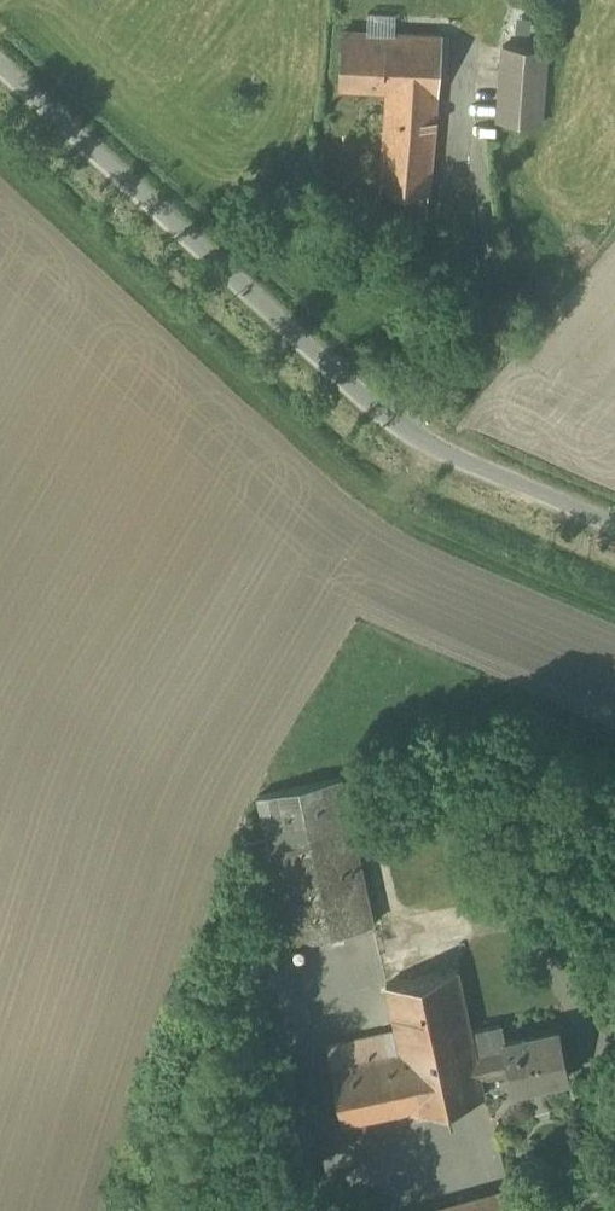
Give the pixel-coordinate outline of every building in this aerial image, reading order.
[(386,34),(343,32),(340,86),(385,89),(388,31),(386,31),(386,34)] [(443,34),(388,31),(385,89),(388,89),(383,148),(434,152),(438,95),(439,95),(443,34)] [(548,50),(504,46),(498,121),(542,124),(548,50)] [(434,152),(383,148),(380,188),(381,189),(429,192),(431,192),(434,152)] [(429,192),(381,189),(380,209),(428,213),(429,192)] [(342,777),(259,795),(269,838),(351,820),(342,777)] [(351,820),(269,838),(292,942),(374,924),(351,820)] [(459,969),(387,984),(401,1048),(386,1052),(382,1034),(328,1045),(344,1123),(413,1108),(414,1109),(485,1094),(482,1076),(477,1054),(472,1031),(459,969)] [(501,1025),(472,1031),(477,1054),(505,1048),(503,1041),(505,1040),(501,1025)] [(505,1040),(503,1041),(505,1048),(477,1054),(482,1076),(510,1070),(514,1088),(570,1076),(560,1029),(505,1040)] [(481,1196),(486,1210),(517,1210),(510,1188),(481,1196)] [(427,1210),(486,1210),(481,1196),(427,1210)]
